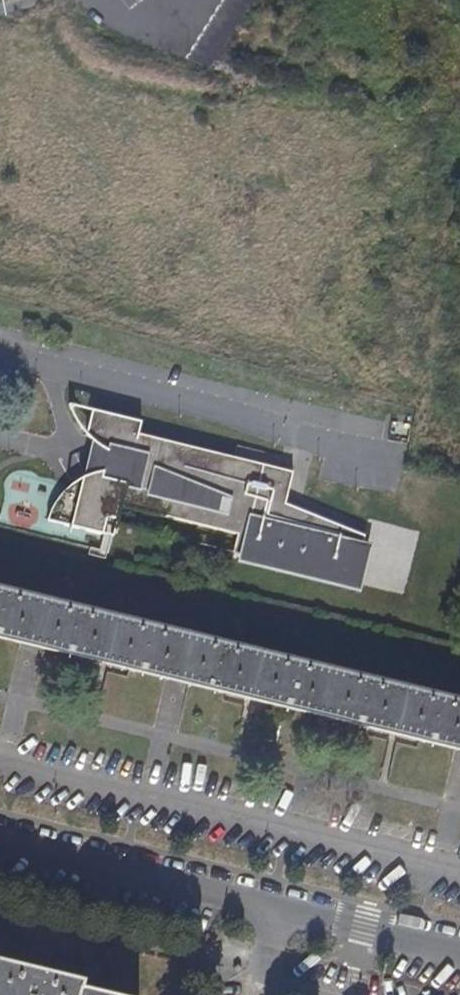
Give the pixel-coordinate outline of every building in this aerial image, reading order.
[(287,505),(294,472),(138,435),(141,424),(94,410),(88,435),(96,444),(106,449),(100,472),(79,481),(68,490),(61,498),(49,522),(112,537),(121,505),(238,534),(233,553),(353,583),(365,537),(287,505)] [(459,750),(459,699),(0,588),(0,638),(459,750)] [(80,989),(83,980),(0,960),(0,994),(106,994),(80,989)]
